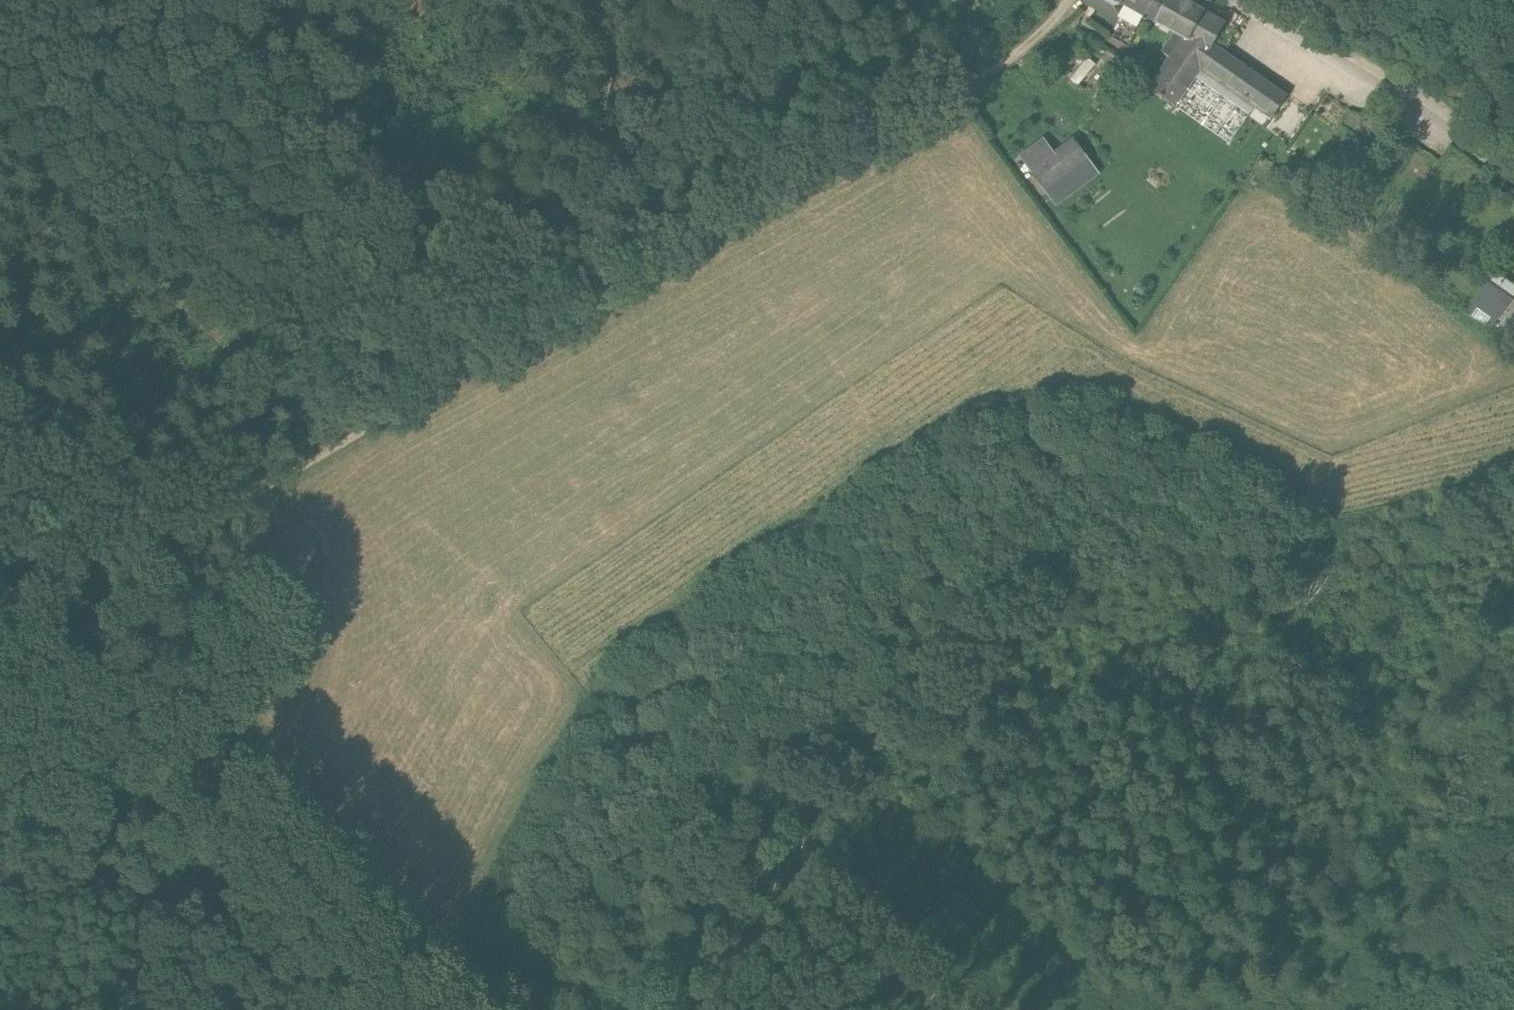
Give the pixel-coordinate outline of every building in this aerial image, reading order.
[(1113,2),(1180,41),(1148,89),(1178,107),(1198,73),(1270,122),(1287,97),(1220,48),(1232,27),(1189,0),(1114,0),(1113,2)] [(1424,128),(1419,136),(1440,148),(1444,140),(1424,128)] [(1056,205),(1098,174),(1072,138),(1054,151),(1044,137),(1019,155),(1056,205)] [(1499,274),(1478,306),(1500,321),(1513,299),(1513,283),(1499,274)]
